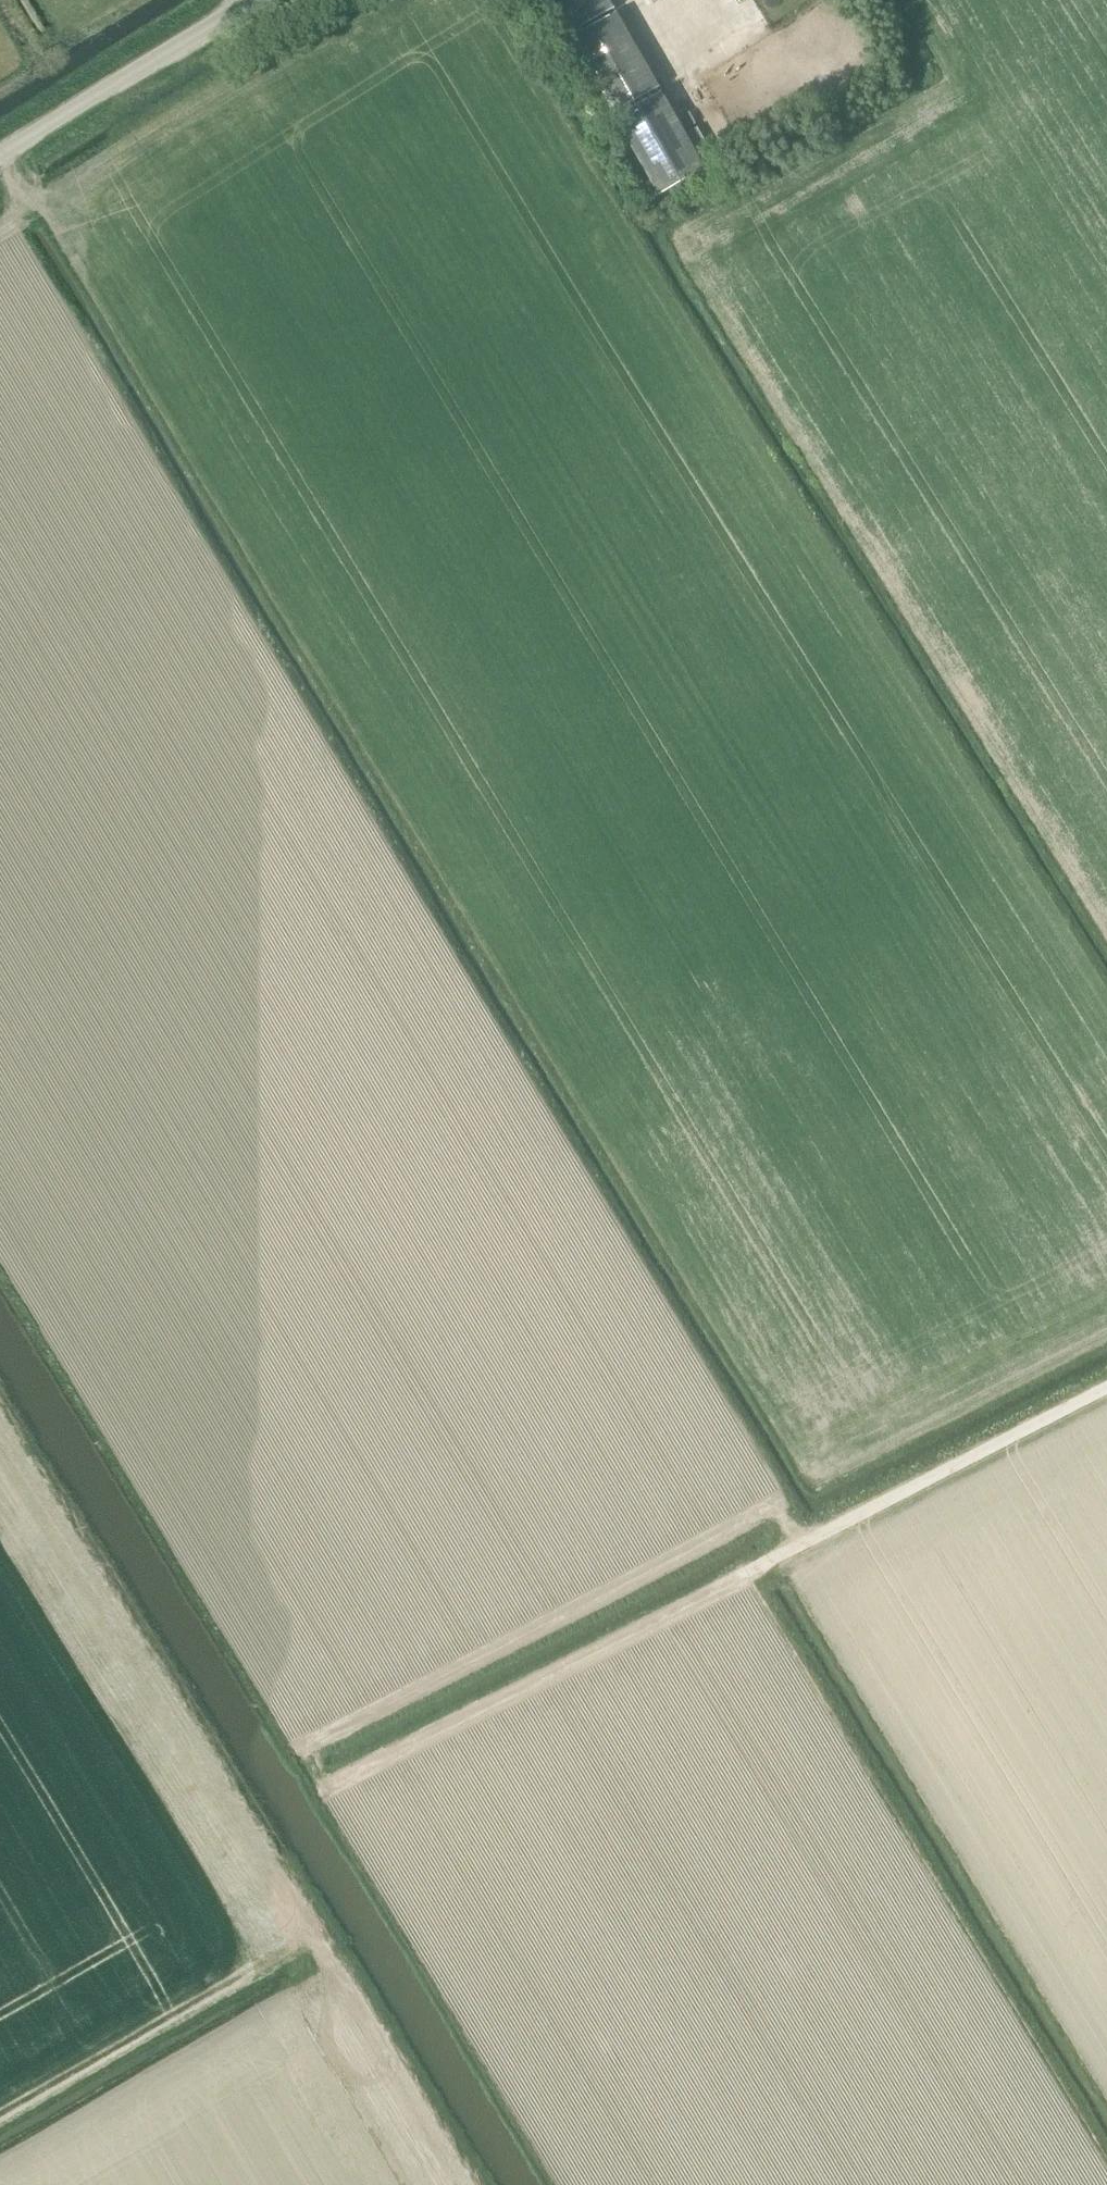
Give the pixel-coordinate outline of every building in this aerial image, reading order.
[(559,40),(570,33),(570,34),(617,6),(613,0),(535,0),(559,40)] [(662,85),(620,11),(573,37),(614,112),(662,85)] [(708,167),(664,90),(617,117),(661,194),(708,167)]
